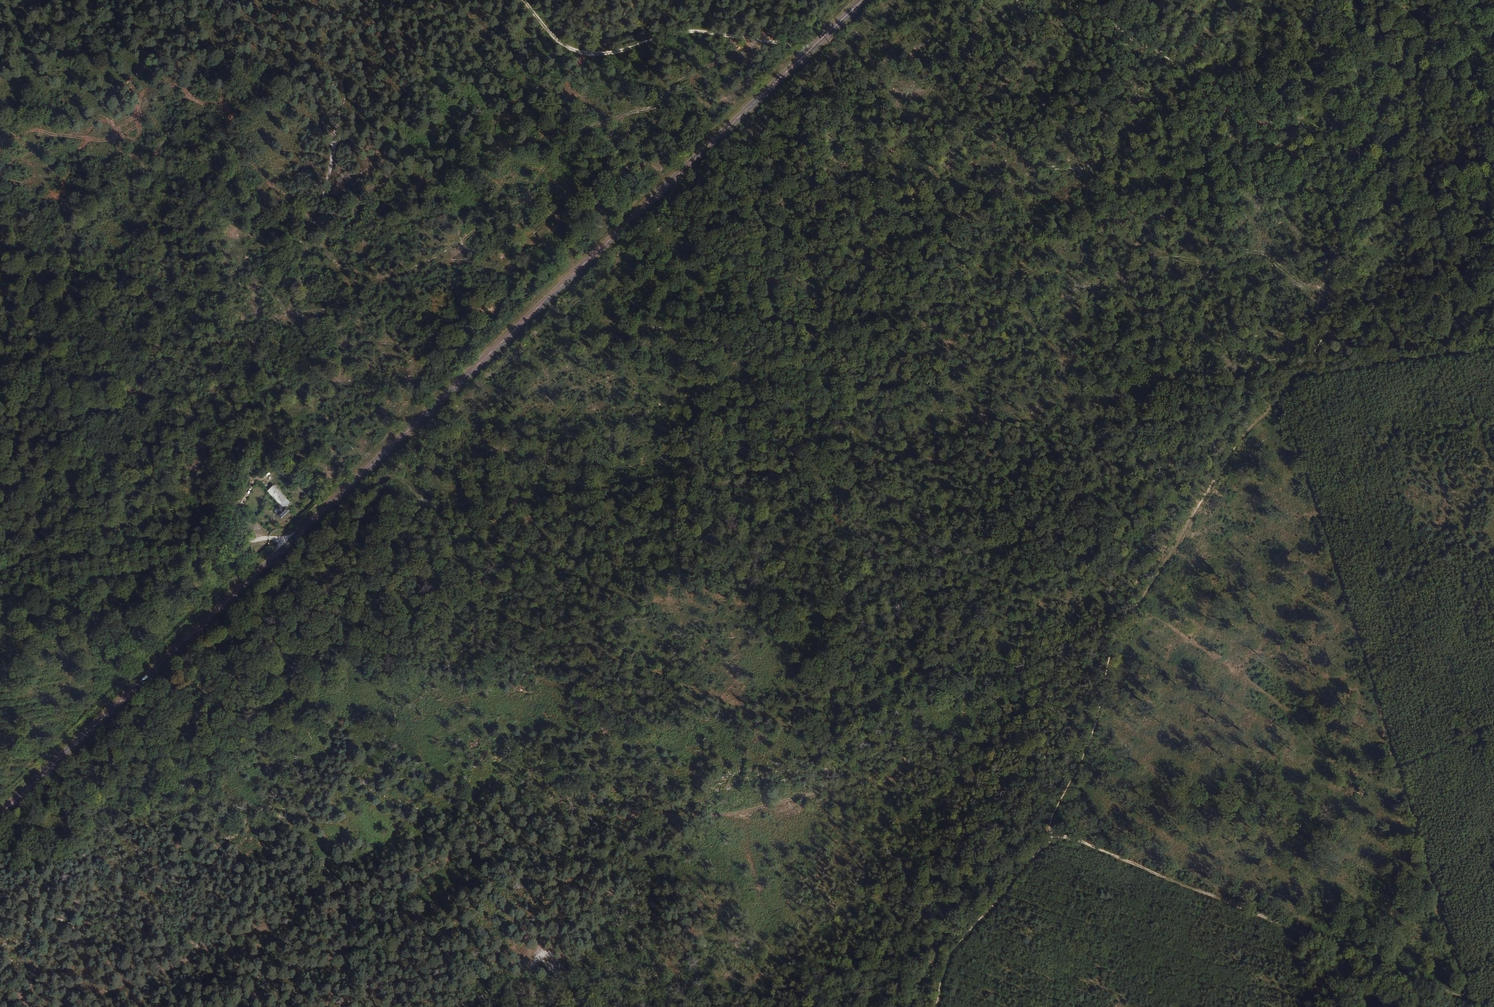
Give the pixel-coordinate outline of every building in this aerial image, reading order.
[(283,510),(291,502),(274,484),(266,493),(283,510)]
